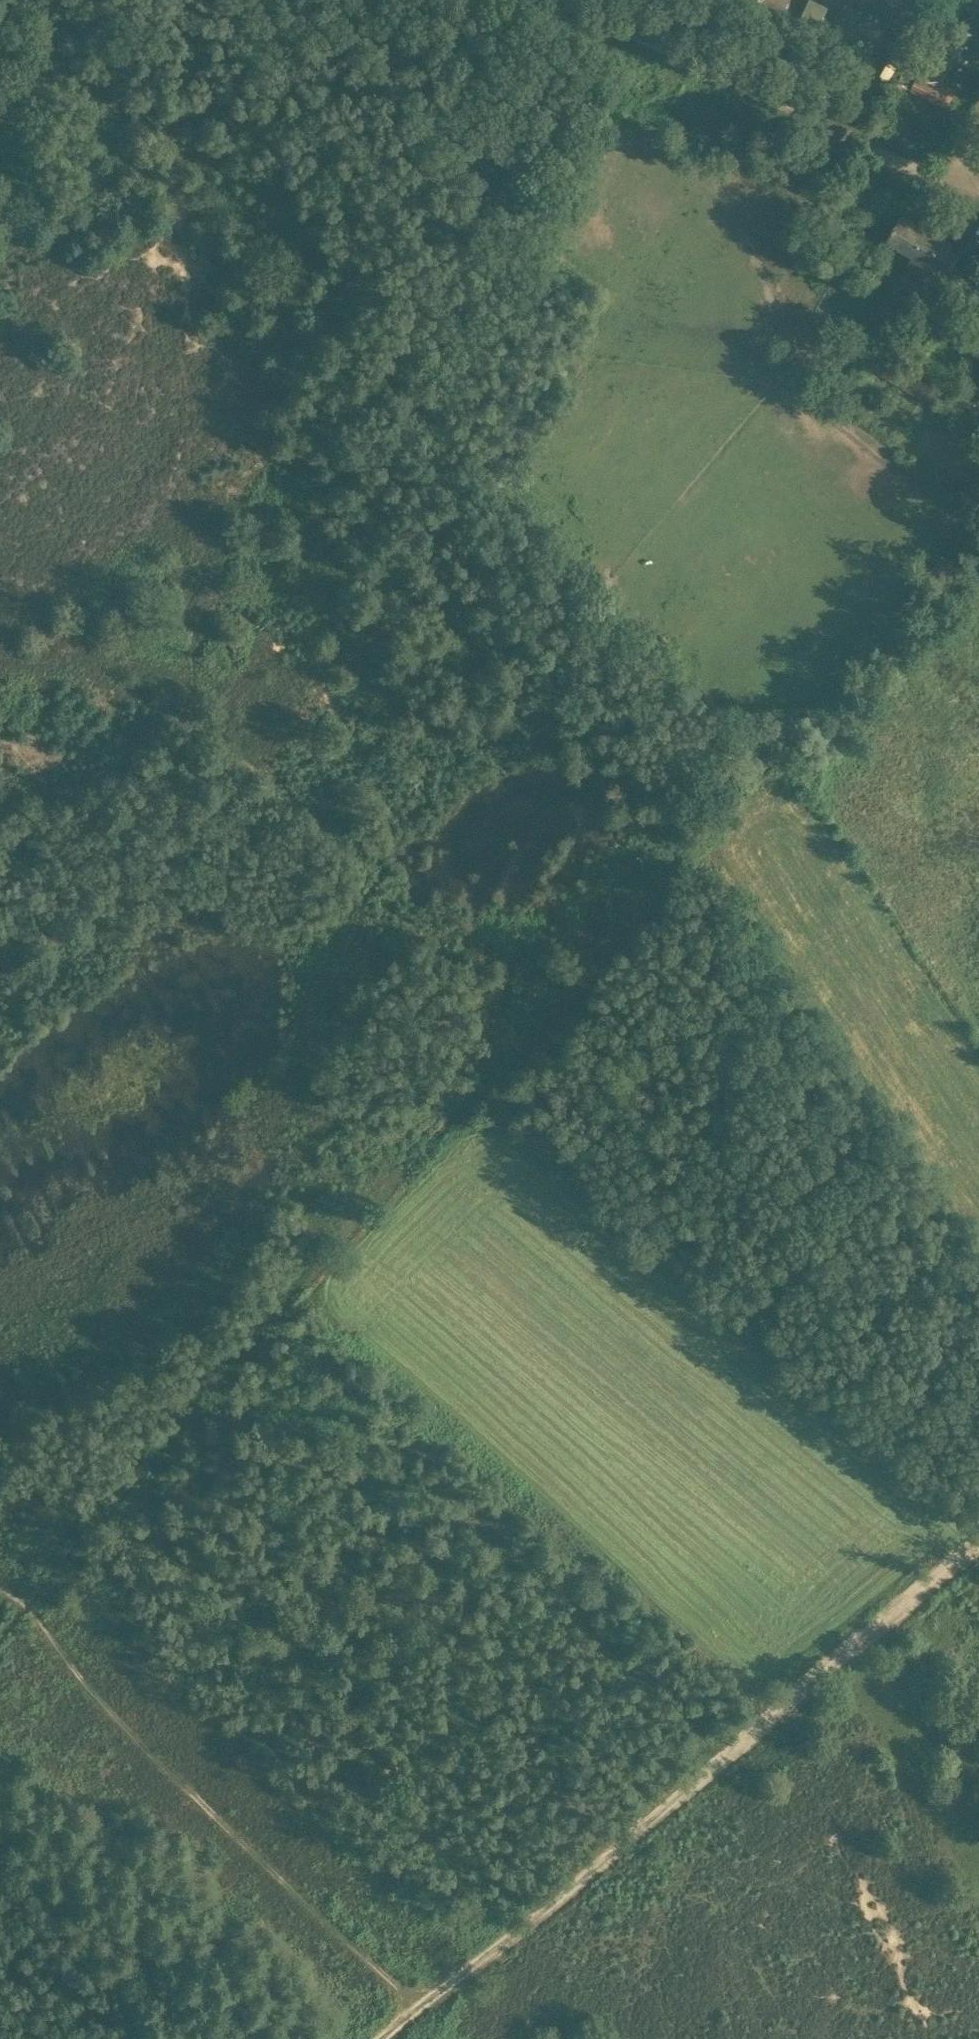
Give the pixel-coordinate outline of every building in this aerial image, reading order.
[(963,31),(944,22),(937,18),(930,32),(933,33),(928,41),(952,53),(963,31)] [(926,60),(912,88),(943,104),(951,88),(936,80),(942,68),(926,60)] [(911,257),(926,230),(901,216),(886,243),(911,257)] [(810,222),(805,232),(810,235),(816,225),(810,222)] [(949,278),(946,277),(961,249),(926,230),(911,257),(913,258),(902,275),(920,285),(938,295),(949,278)] [(928,313),(923,322),(939,332),(945,323),(928,313)] [(966,340),(960,352),(972,358),(978,346),(966,340)]
